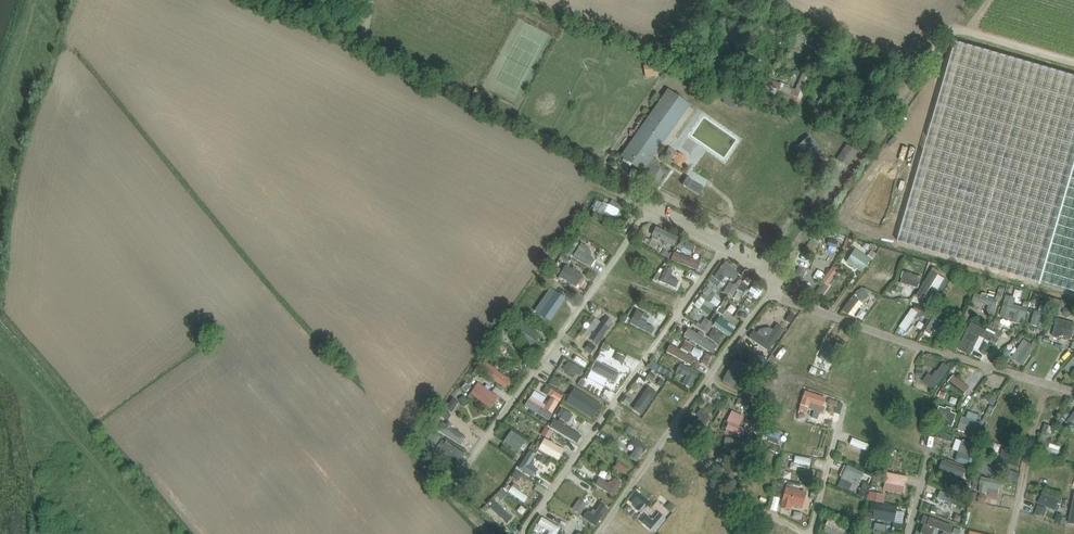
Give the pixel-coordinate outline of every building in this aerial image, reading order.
[(643,65),(645,78),(658,76),(656,64),(653,64),(652,60),(646,61),(647,65),(643,65)] [(799,107),(811,78),(812,74),(803,70),(795,90),(754,74),(750,86),(791,102),(790,104),(799,107)] [(472,94),(480,98),(483,92),(476,88),(472,94)] [(741,94),(730,89),(722,104),(734,109),(741,94)] [(646,178),(655,185),(664,174),(656,169),(660,163),(653,158),(689,106),(667,90),(621,156),(648,175),(646,178)] [(834,141),(829,138),(819,126),(811,133),(823,145),(829,150),(834,141)] [(823,152),(809,137),(798,147),(813,162),(823,152)] [(847,167),(857,152),(846,145),(842,151),(837,159),(847,167)] [(681,168),(687,158),(678,153),(672,162),(681,168)] [(1041,283),(1073,292),(1073,167),(1041,283)] [(699,195),(703,188),(702,188),(691,181),(692,180),(687,177),(682,185),(699,195)] [(613,206),(608,204),(603,218),(618,223),(624,206),(614,203),(613,206)] [(680,249),(684,238),(659,229),(655,240),(680,249)] [(578,241),(571,255),(576,258),(583,244),(578,241)] [(595,268),(599,262),(592,259),(596,250),(584,245),(577,260),(595,268)] [(820,256),(839,261),(841,255),(822,249),(820,256)] [(639,264),(659,275),(666,261),(646,250),(639,264)] [(867,275),(876,261),(859,251),(850,265),(867,275)] [(676,256),(674,265),(702,270),(704,261),(676,256)] [(731,278),(737,284),(744,277),(730,264),(717,278),(724,285),(731,278)] [(563,280),(578,286),(584,273),(568,267),(563,280)] [(899,278),(900,268),(877,267),(877,277),(899,278)] [(683,283),(675,278),(677,273),(670,269),(662,283),(678,292),(683,283)] [(933,272),(922,299),(931,302),(941,275),(933,272)] [(905,284),(923,289),(926,278),(908,273),(905,284)] [(729,283),(724,292),(732,297),(737,288),(729,283)] [(743,283),(735,300),(745,305),(754,288),(743,283)] [(825,298),(831,288),(826,284),(819,295),(825,298)] [(760,286),(753,294),(760,301),(767,293),(760,286)] [(705,296),(715,302),(720,294),(710,288),(705,296)] [(618,293),(615,299),(624,302),(621,309),(633,314),(638,301),(618,293)] [(856,297),(848,310),(859,318),(868,305),(856,297)] [(1001,299),(978,297),(977,306),(992,307),(991,315),(1000,316),(1001,299)] [(1018,307),(1019,299),(1009,297),(1005,321),(1025,324),(1025,320),(1031,321),(1033,310),(1018,307)] [(1038,311),(1034,328),(1052,332),(1058,308),(1059,308),(1061,302),(1046,298),(1042,312),(1038,311)] [(708,304),(704,311),(713,316),(717,309),(708,304)] [(694,310),(690,317),(706,325),(710,318),(694,310)] [(650,326),(654,317),(640,311),(633,326),(657,336),(659,330),(650,326)] [(914,311),(903,332),(912,336),(923,315),(914,311)] [(631,324),(634,319),(625,313),(621,318),(631,324)] [(795,325),(800,317),(794,314),(790,322),(795,325)] [(709,321),(703,331),(712,336),(717,326),(709,321)] [(734,339),(739,332),(722,321),(718,328),(734,339)] [(1073,335),(1073,322),(1059,321),(1057,339),(1067,340),(1067,335),(1073,335)] [(936,322),(931,333),(937,336),(942,325),(936,322)] [(974,325),(962,352),(989,363),(1000,335),(974,325)] [(755,342),(776,353),(788,330),(780,326),(777,334),(764,327),(755,342)] [(520,338),(535,349),(541,341),(533,336),(535,333),(527,327),(520,338)] [(722,347),(692,330),(687,338),(717,355),(722,347)] [(720,344),(724,336),(716,332),(712,340),(720,344)] [(689,342),(685,350),(694,355),(698,347),(689,342)] [(1027,368),(1040,349),(1028,342),(1016,360),(1027,368)] [(827,365),(834,370),(847,348),(840,344),(827,365)] [(623,368),(629,356),(607,345),(601,357),(623,368)] [(674,346),(670,354),(708,375),(717,358),(710,355),(705,363),(674,346)] [(1042,354),(1061,360),(1063,353),(1045,347),(1042,354)] [(597,361),(584,388),(603,396),(607,388),(616,392),(625,374),(597,361)] [(750,368),(738,361),(727,382),(739,389),(750,368)] [(652,369),(674,380),(677,375),(655,363),(652,369)] [(514,379),(486,366),(481,375),(510,388),(514,379)] [(939,379),(932,375),(927,385),(947,395),(959,373),(946,366),(939,379)] [(683,367),(680,377),(688,380),(686,387),(697,390),(702,372),(683,367)] [(778,382),(781,374),(766,368),(764,374),(772,377),(771,380),(778,382)] [(649,381),(655,385),(659,377),(654,374),(649,381)] [(782,381),(786,382),(784,386),(799,391),(802,380),(784,375),(782,381)] [(665,377),(661,386),(667,389),(671,381),(665,377)] [(638,400),(649,382),(642,378),(631,395),(638,400)] [(475,395),(500,412),(507,402),(482,385),(475,395)] [(851,402),(853,393),(829,386),(827,395),(851,402)] [(533,387),(529,395),(535,398),(539,390),(533,387)] [(651,388),(637,411),(647,417),(661,394),(651,388)] [(705,397),(719,408),(725,401),(711,389),(705,397)] [(1007,406),(1018,410),(1024,394),(1013,389),(1007,406)] [(670,390),(664,399),(681,410),(685,404),(675,398),(677,394),(670,390)] [(826,398),(804,391),(800,405),(808,407),(807,408),(823,413),(825,407),(823,407),(826,398)] [(990,403),(998,406),(1001,399),(993,396),(990,403)] [(529,410),(556,420),(562,403),(554,400),(551,406),(533,399),(529,410)] [(626,405),(635,410),(638,404),(630,399),(626,405)] [(740,408),(753,410),(755,403),(742,401),(740,408)] [(831,414),(843,418),(847,405),(835,402),(831,414)] [(1048,421),(1056,425),(1064,407),(1057,403),(1048,421)] [(986,425),(967,418),(962,432),(984,440),(995,410),(992,409),(986,425)] [(686,433),(698,442),(716,419),(704,410),(686,433)] [(538,431),(543,420),(525,412),(520,423),(538,431)] [(586,439),(569,428),(577,417),(569,412),(562,423),(558,421),(553,429),(581,447),(586,439)] [(735,413),(729,433),(747,439),(753,419),(735,413)] [(766,414),(762,420),(781,429),(786,420),(775,414),(773,418),(766,414)] [(1062,418),(1059,427),(1065,429),(1068,421),(1062,418)] [(448,426),(443,436),(465,447),(470,438),(448,426)] [(1041,456),(1062,460),(1065,448),(1052,446),(1055,428),(1047,426),(1041,456)] [(778,443),(781,434),(763,427),(761,433),(771,437),(770,440),(778,443)] [(626,438),(633,444),(641,435),(634,428),(626,438)] [(550,429),(546,435),(555,441),(559,435),(550,429)] [(514,433),(507,446),(523,454),(530,442),(514,433)] [(823,446),(824,437),(807,435),(806,445),(823,446)] [(638,439),(631,452),(636,455),(633,460),(641,465),(652,448),(638,439)] [(542,453),(564,462),(569,450),(547,441),(542,453)] [(872,454),(874,447),(857,441),(854,448),(872,454)] [(965,444),(961,466),(979,469),(983,447),(965,444)] [(1023,474),(1027,455),(1012,452),(1008,471),(1023,474)] [(535,468),(540,457),(532,453),(523,473),(537,480),(541,471),(535,468)] [(814,468),(815,461),(798,458),(797,465),(814,468)] [(944,475),(968,483),(972,471),(948,463),(944,475)] [(1059,491),(1066,492),(1072,472),(1056,467),(1053,480),(1061,483),(1059,491)] [(862,495),(861,496),(867,498),(875,477),(850,468),(843,488),(862,495)] [(514,482),(532,493),(537,484),(519,474),(514,482)] [(606,474),(604,480),(612,484),(610,490),(621,495),(627,481),(606,474)] [(749,492),(758,479),(752,475),(743,489),(749,492)] [(909,495),(911,478),(890,475),(888,493),(909,495)] [(483,482),(498,494),(503,487),(488,476),(483,482)] [(988,503),(989,495),(1007,496),(1008,482),(985,481),(984,503),(988,503)] [(806,492),(792,488),(793,483),(787,482),(786,487),(780,508),(790,510),(792,505),(802,508),(806,492)] [(512,494),(528,505),(532,499),(516,488),(512,494)] [(504,491),(499,497),(505,503),(510,497),(504,491)] [(944,493),(941,501),(960,509),(963,501),(944,493)] [(884,505),(885,496),(872,494),(871,503),(884,505)] [(1038,517),(1047,520),(1051,510),(1061,514),(1065,501),(1046,494),(1038,517)] [(636,504),(648,516),(656,507),(644,496),(636,504)] [(867,511),(868,504),(841,497),(840,503),(867,511)] [(576,510),(584,517),(591,508),(583,501),(576,510)] [(498,521),(501,518),(509,526),(515,519),(498,503),(489,513),(498,521)] [(672,503),(667,508),(675,515),(679,509),(672,503)] [(593,511),(587,522),(600,530),(612,510),(604,505),(599,515),(593,511)] [(695,524),(705,532),(717,515),(706,508),(695,524)] [(900,516),(878,513),(877,524),(898,527),(900,516)] [(657,533),(670,524),(663,514),(650,524),(657,533)] [(1065,527),(1067,517),(1061,516),(1058,525),(1065,527)] [(551,533),(562,533),(564,529),(545,519),(541,527),(552,533),(551,533)] [(931,526),(951,533),(952,533),(954,528),(933,520),(931,526)] [(1056,525),(1037,520),(1034,531),(1045,533),(1053,533),(1056,525)] [(829,529),(840,533),(855,533),(857,531),(833,521),(829,529)]
